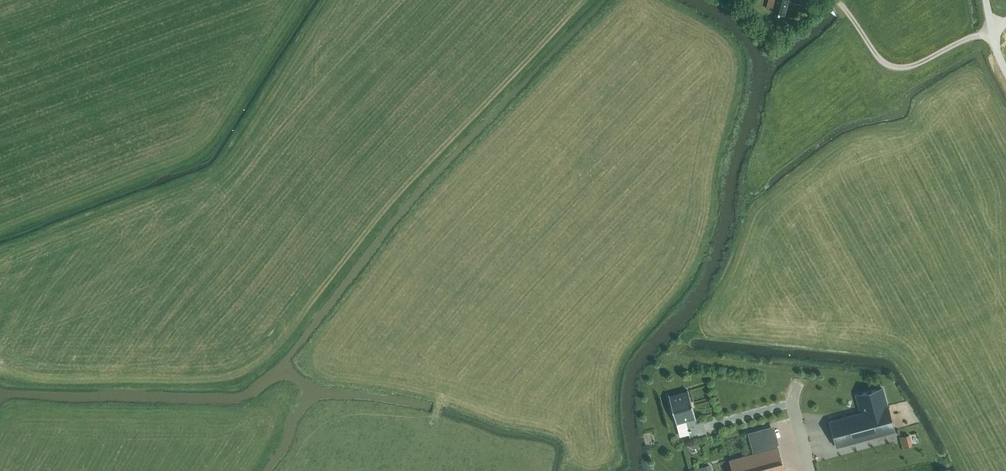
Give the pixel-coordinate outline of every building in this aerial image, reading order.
[(766,8),(772,9),(772,11),(785,15),(788,0),(768,0),(766,8)] [(830,420),(837,445),(896,430),(889,404),(888,404),(883,387),(857,394),(862,411),(830,420)] [(696,418),(688,390),(669,396),(677,424),(687,421),(689,426),(688,426),(691,435),(705,431),(703,422),(697,424),(695,418),(696,418)] [(908,403),(894,405),(897,421),(914,418),(913,412),(910,413),(908,403)] [(772,428),(750,434),(755,453),(729,460),(732,470),(785,470),(777,443),(776,444),(772,428)]
